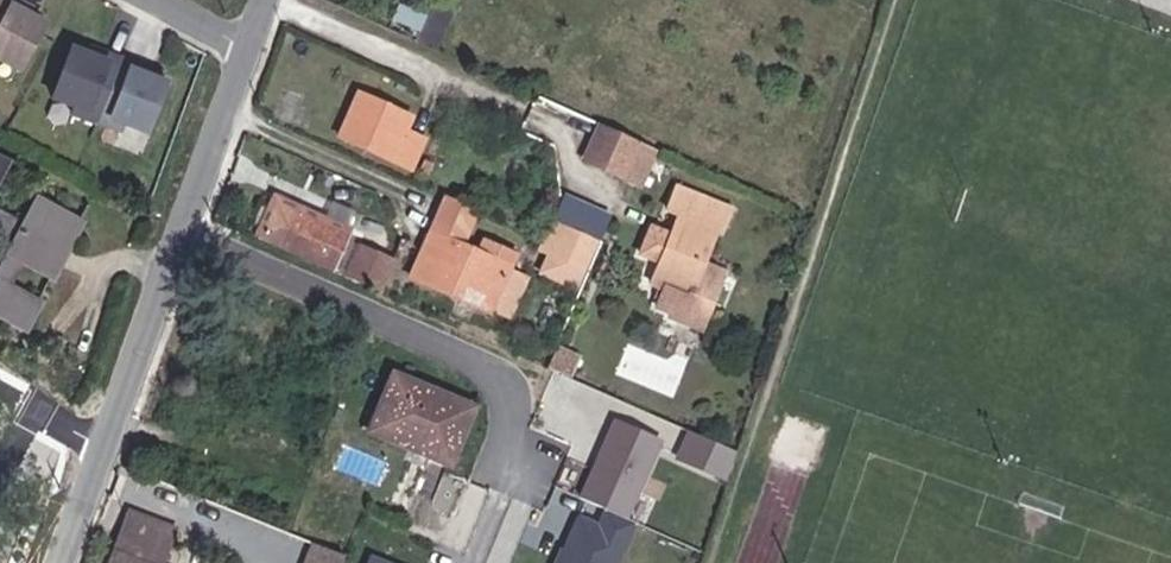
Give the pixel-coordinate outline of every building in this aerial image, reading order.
[(42,28),(26,19),(15,14),(18,7),(3,0),(0,0),(0,66),(18,76),(42,28)] [(26,19),(29,13),(18,7),(15,14),(26,19)] [(97,125),(120,62),(102,56),(99,63),(87,58),(70,52),(52,103),(75,111),(73,118),(97,126),(97,125)] [(99,63),(102,56),(90,52),(87,58),(99,63)] [(147,135),(165,85),(148,79),(136,74),(138,68),(120,62),(97,125),(121,133),(123,127),(147,135)] [(148,79),(150,72),(138,68),(136,74),(148,79)] [(427,141),(410,133),(416,120),(363,95),(344,137),(415,169),(427,141)] [(581,159),(644,187),(661,149),(598,120),(581,159)] [(703,300),(685,292),(722,207),(671,185),(662,208),(671,212),(660,239),(641,230),(632,253),(651,261),(641,283),(656,290),(649,304),(663,310),(661,314),(692,327),(703,300)] [(0,217),(0,249),(8,253),(0,271),(0,328),(24,340),(39,310),(12,296),(23,274),(50,286),(80,226),(33,203),(22,227),(0,217)] [(358,256),(364,242),(355,238),(360,227),(338,218),(334,228),(281,206),(263,248),(336,280),(348,251),(358,256)] [(438,238),(466,251),(480,219),(450,207),(438,238)] [(547,279),(580,294),(599,247),(566,233),(547,279)] [(534,280),(516,273),(485,259),(466,251),(438,238),(419,282),(515,325),(534,280)] [(516,273),(521,261),(490,247),(485,259),(516,273)] [(357,280),(386,292),(399,262),(369,250),(357,280)] [(547,374),(567,383),(576,361),(556,353),(547,374)] [(403,380),(382,429),(440,453),(436,464),(457,473),(482,413),(403,380)] [(662,442),(611,421),(581,494),(632,515),(662,442)] [(436,464),(440,453),(382,429),(378,438),(436,464)] [(733,481),(740,459),(696,439),(687,462),(733,481)] [(638,526),(600,510),(596,520),(575,511),(553,562),(622,562),(638,526)] [(135,520),(119,562),(174,562),(183,539),(135,520)] [(317,548),(311,562),(347,562),(348,560),(317,548)] [(370,555),(366,562),(389,562),(370,555)]
